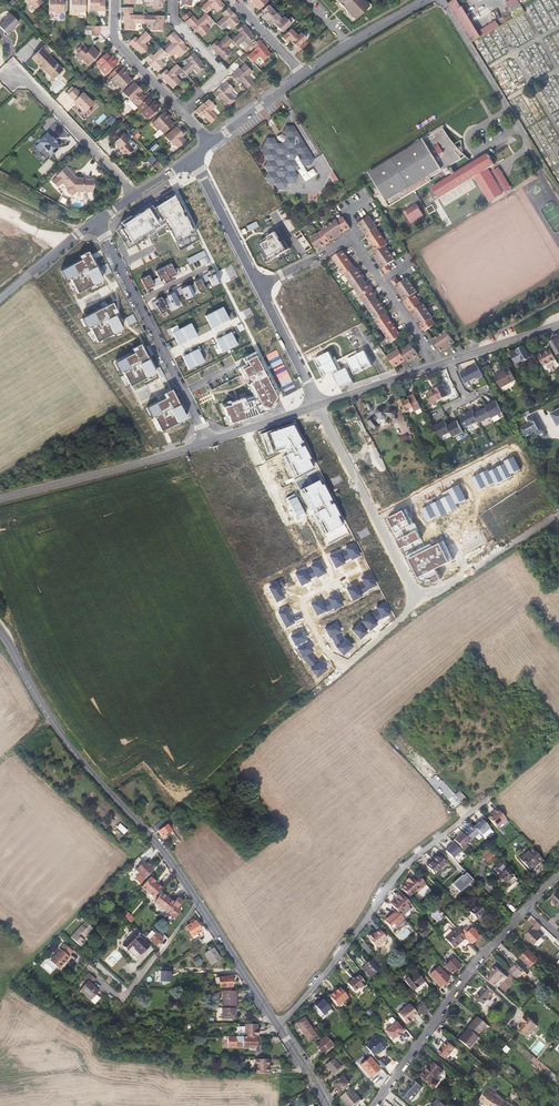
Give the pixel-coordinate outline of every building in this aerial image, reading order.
[(35,10),(42,3),(39,0),(25,0),(35,10)] [(48,11),(54,12),(54,13),(63,13),(63,0),(48,0),(48,11)] [(85,12),(85,0),(70,0),(70,14),(79,14),(79,12),(85,12)] [(88,11),(104,11),(104,1),(97,1),(97,0),(89,0),(88,11)] [(201,7),(206,13),(213,7),(217,12),(224,5),(220,0),(208,0),(201,7)] [(267,0),(254,0),(250,4),(254,9),(257,6),(259,9),(268,1),(267,0)] [(338,2),(338,3),(338,4),(339,5),(340,5),(341,5),(355,19),(369,5),(364,0),(336,0),(338,2)] [(275,12),(269,5),(262,11),(264,14),(261,17),(266,21),(275,12)] [(512,16),(523,11),(520,6),(509,11),(512,16)] [(234,14),(231,10),(228,8),(226,9),(222,13),(224,16),(216,24),(222,30),(228,24),(233,28),(240,21),(234,15),(234,14)] [(10,14),(7,10),(0,16),(0,23),(10,14)] [(124,29),(132,30),(134,30),(134,23),(143,23),(143,15),(132,15),(132,12),(123,11),(123,18),(123,20),(124,20),(124,29)] [(282,19),(275,12),(266,21),(270,25),(273,22),(275,25),(282,19)] [(197,21),(195,18),(192,15),(188,19),(187,20),(186,21),(189,24),(191,27),(195,30),(196,30),(200,34),(202,37),(209,30),(205,25),(211,19),(206,13),(197,21)] [(163,21),(163,16),(161,16),(157,16),(143,15),(143,23),(152,24),(152,30),(162,30),(162,21),(163,21)] [(11,16),(0,26),(0,29),(8,37),(13,33),(11,32),(19,24),(11,16)] [(288,20),(284,16),(282,19),(275,25),(282,32),(292,23),(288,20)] [(250,30),(246,27),(243,24),(242,25),(237,30),(240,32),(232,40),(233,41),(238,46),(244,40),(248,45),(256,38),(249,31),(250,30)] [(281,38),(286,42),(289,39),(291,42),(298,35),(291,29),(281,38)] [(142,55),(148,50),(149,48),(145,44),(151,37),(145,31),(138,38),(137,40),(134,37),(130,41),(128,43),(131,46),(134,49),(135,48),(142,55)] [(167,37),(169,40),(176,34),(173,32),(167,37)] [(297,47),(295,49),(298,52),(304,46),(301,43),(306,38),(301,32),(298,35),(291,42),(297,47)] [(181,42),(182,41),(176,34),(169,40),(172,43),(164,51),(167,54),(169,57),(176,51),(180,55),(188,48),(181,42)] [(226,47),(233,41),(232,40),(227,35),(218,43),(216,40),(211,45),(210,46),(213,49),(216,53),(217,52),(224,59),(231,52),(226,47)] [(265,46),(262,43),(259,40),(258,42),(253,46),(255,48),(247,56),(253,62),(259,56),(264,61),(271,54),(265,47),(265,46)] [(99,54),(92,46),(87,51),(83,47),(81,48),(79,46),(74,50),(87,65),(99,54)] [(161,48),(152,56),(150,53),(145,58),(144,59),(147,62),(150,66),(151,65),(158,72),(162,68),(165,65),(160,60),(167,54),(164,51),(161,48)] [(52,82),(64,72),(58,66),(51,65),(47,61),(51,58),(44,50),(32,60),(52,82)] [(111,58),(106,53),(96,62),(100,67),(99,68),(105,74),(117,62),(113,57),(111,58)] [(199,59),(196,56),(193,53),(191,54),(187,59),(189,61),(181,69),(182,70),(187,75),(193,69),(198,74),(205,67),(199,60),(199,59)] [(173,88),(176,86),(180,81),(176,77),(182,70),(181,69),(176,64),(168,72),(166,70),(164,71),(161,74),(159,75),(162,79),(166,82),(166,81),(173,88)] [(238,70),(234,74),(232,76),(237,83),(240,80),(248,88),(254,83),(248,76),(252,72),(246,65),(239,71),(238,70)] [(118,85),(121,89),(131,79),(126,74),(127,72),(123,67),(110,80),(116,86),(118,85)] [(138,106),(146,99),(139,90),(140,89),(134,82),(123,92),(129,98),(127,100),(126,100),(125,100),(124,100),(124,102),(125,102),(126,103),(127,102),(132,108),(132,109),(133,111),(138,106)] [(220,87),(216,91),(213,94),(214,95),(219,100),(221,97),(229,106),(236,100),(229,93),(234,89),(227,82),(220,88),(220,87)] [(90,103),(84,95),(81,97),(75,91),(69,97),(85,114),(95,105),(92,101),(90,103)] [(154,103),(148,97),(146,99),(138,106),(142,110),(141,112),(147,118),(160,106),(155,101),(154,103)] [(203,115),(211,123),(217,117),(211,111),(216,106),(209,99),(202,106),(201,105),(198,108),(195,111),(200,117),(203,115)] [(160,129),(164,133),(174,124),(168,118),(170,117),(165,112),(152,124),(158,130),(160,129)] [(112,115),(106,121),(110,125),(116,119),(112,115)] [(309,165),(313,159),(292,126),(285,126),(281,132),(285,138),(282,143),(276,143),(272,138),(265,138),(259,149),(266,161),(263,167),(266,172),(264,178),(267,184),(273,183),(277,189),(283,189),(287,183),(293,182),(297,176),(293,171),(296,165),(292,160),(295,155),(302,165),(309,165)] [(182,133),(176,127),(165,137),(173,146),(175,144),(178,148),(187,141),(181,135),(182,133)] [(451,138),(444,128),(444,129),(443,128),(435,133),(437,137),(434,138),(433,137),(426,141),(425,139),(370,171),(389,205),(432,180),(430,177),(462,159),(459,154),(458,154),(456,150),(459,148),(451,138)] [(129,141),(124,136),(116,145),(121,151),(119,153),(126,159),(132,153),(125,146),(129,141)] [(48,137),(40,145),(52,158),(60,150),(57,147),(58,146),(53,140),(52,141),(48,137)] [(432,187),(438,195),(478,172),(482,179),(480,181),(491,200),(493,199),(492,197),(497,194),(498,196),(502,194),(491,174),(489,175),(488,172),(486,172),(485,170),(488,168),(495,165),(491,159),(492,158),(491,155),(490,156),(488,154),(456,173),(453,175),(432,187)] [(49,158),(39,170),(45,176),(55,164),(49,158)] [(499,166),(493,170),(506,192),(513,188),(499,166)] [(336,176),(333,170),(329,177),(333,182),(340,182),(336,176)] [(93,194),(94,182),(78,181),(76,182),(73,176),(72,178),(66,171),(56,181),(56,182),(52,187),(58,190),(62,187),(67,192),(67,194),(71,197),(77,195),(93,194)] [(477,175),(480,181),(482,179),(478,172),(438,195),(433,198),(434,200),(477,175)] [(130,216),(120,222),(116,230),(128,249),(147,237),(155,231),(156,233),(158,237),(169,231),(179,251),(186,247),(199,240),(179,201),(177,202),(173,194),(165,198),(166,200),(153,208),(151,205),(138,213),(137,213),(131,217),(130,216)] [(417,203),(406,209),(411,217),(416,214),(418,217),(423,214),(417,203)] [(427,208),(430,214),(436,210),(433,204),(427,208)] [(410,222),(418,217),(416,214),(411,217),(406,209),(403,211),(410,222)] [(373,220),(369,215),(358,222),(362,228),(373,220)] [(349,226),(342,216),(337,220),(344,230),(349,226)] [(344,230),(337,220),(336,219),(329,224),(337,236),(339,234),(338,233),(339,232),(340,233),(344,230)] [(377,226),(373,220),(362,228),(366,233),(376,227),(377,226)] [(256,221),(246,226),(249,232),(259,227),(256,221)] [(337,236),(329,224),(322,228),(323,230),(330,240),(334,237),(333,236),(334,235),(335,237),(337,236)] [(379,232),(376,227),(366,233),(365,234),(369,239),(379,232)] [(281,237),(275,228),(273,230),(279,238),(281,237)] [(261,252),(269,263),(289,248),(284,240),(281,241),(279,238),(273,230),(264,236),(266,238),(259,243),(264,251),(261,252)] [(330,240),(323,230),(322,230),(317,233),(325,244),(330,240)] [(383,237),(379,232),(369,239),(373,245),(383,237)] [(326,245),(325,244),(317,233),(309,238),(317,249),(321,246),(322,248),(326,245)] [(387,243),(383,237),(373,245),(377,250),(385,244),(385,245),(387,243)] [(385,245),(385,244),(377,250),(373,253),(376,257),(377,256),(378,257),(376,258),(377,260),(390,252),(385,245)] [(346,255),(342,249),(332,257),(336,262),(346,255)] [(203,250),(189,257),(192,263),(206,255),(203,250)] [(69,278),(77,292),(102,280),(87,251),(82,254),(83,256),(80,258),(80,260),(63,269),(68,279),(69,278)] [(395,259),(390,252),(377,260),(379,262),(380,261),(381,262),(380,263),(383,267),(387,264),(395,259)] [(350,261),(346,255),(336,262),(340,268),(350,261)] [(210,262),(207,256),(202,259),(205,265),(210,262)] [(354,266),(350,261),(340,268),(344,273),(354,266)] [(101,266),(106,275),(112,272),(107,263),(101,266)] [(163,267),(168,278),(172,276),(176,274),(174,269),(171,263),(163,267)] [(391,269),(387,264),(383,267),(382,267),(386,273),(391,269)] [(357,269),(355,265),(354,266),(344,273),(349,280),(361,272),(359,268),(357,269)] [(168,278),(163,267),(155,271),(158,277),(160,280),(162,279),(163,280),(164,282),(165,283),(170,281),(168,278)] [(177,268),(174,269),(176,274),(172,276),(172,278),(180,274),(177,268)] [(220,282),(213,269),(208,271),(209,272),(210,274),(210,276),(208,277),(209,280),(212,286),(220,282)] [(365,280),(362,276),(364,275),(361,272),(349,280),(354,287),(365,280)] [(151,281),(148,275),(141,279),(146,289),(149,288),(154,285),(151,281)] [(395,285),(399,282),(396,276),(391,280),(394,285),(395,285)] [(398,290),(400,292),(412,284),(407,276),(399,282),(395,285),(398,289),(399,288),(400,289),(398,290)] [(158,285),(155,279),(151,281),(154,285),(149,288),(150,289),(158,285)] [(199,293),(206,290),(203,283),(200,279),(195,282),(193,282),(194,284),(189,286),(193,294),(198,292),(199,293)] [(367,283),(365,280),(354,287),(359,294),(360,294),(371,286),(369,282),(367,283)] [(412,284),(400,292),(401,294),(402,293),(403,294),(402,295),(405,299),(414,292),(417,290),(412,284)] [(176,289),(179,295),(183,293),(180,289),(186,286),(185,285),(176,289)] [(189,286),(189,285),(186,286),(180,289),(183,293),(186,299),(194,295),(193,294),(189,286)] [(373,289),(371,286),(360,294),(362,297),(373,289)] [(376,292),(373,289),(362,297),(361,297),(366,305),(377,297),(374,293),(376,292)] [(168,295),(167,296),(168,297),(163,300),(167,308),(172,306),(173,307),(179,303),(176,297),(174,292),(168,295)] [(418,297),(414,292),(405,299),(404,299),(408,305),(418,297)] [(157,308),(160,314),(168,310),(167,308),(163,300),(161,297),(156,299),(157,300),(158,302),(159,304),(156,305),(157,308)] [(380,301),(377,297),(366,305),(371,312),(383,303),(381,300),(380,301)] [(422,303),(418,297),(408,305),(412,311),(422,303)] [(115,308),(112,302),(84,316),(89,327),(97,342),(121,329),(114,313),(112,310),(115,308)] [(428,309),(423,302),(422,303),(412,311),(415,314),(416,314),(417,315),(415,316),(416,318),(428,309)] [(386,307),(383,303),(371,312),(376,319),(386,312),(387,312),(384,308),(386,307)] [(433,316),(428,309),(416,318),(418,319),(419,318),(420,320),(419,320),(422,324),(432,317),(433,316)] [(390,318),(386,312),(376,319),(379,325),(390,318)] [(132,314),(125,318),(129,325),(136,321),(132,314)] [(432,317),(422,324),(426,330),(436,322),(432,317)] [(394,323),(390,318),(379,325),(383,330),(394,323)] [(396,327),(394,323),(383,330),(386,334),(387,336),(397,329),(396,327)] [(454,340),(445,328),(438,333),(447,345),(449,344),(447,342),(449,341),(449,342),(454,340)] [(401,334),(397,329),(387,336),(391,341),(401,334)] [(447,345),(438,333),(431,338),(439,349),(443,347),(443,345),(444,345),(445,346),(447,345)] [(551,342),(557,354),(558,354),(558,333),(552,337),(554,340),(551,342)] [(418,352),(410,340),(404,344),(412,356),(418,352)] [(121,371),(129,386),(154,373),(140,344),(134,347),(135,349),(131,351),(133,353),(116,361),(121,371)] [(412,356),(404,344),(399,348),(405,357),(407,360),(412,356)] [(405,357),(399,348),(397,346),(392,349),(391,349),(399,361),(405,357)] [(522,359),(529,356),(523,346),(519,348),(519,347),(518,346),(517,346),(516,346),(516,347),(516,348),(515,349),(514,349),(513,348),(512,349),(512,350),(512,351),(513,353),(511,353),(516,362),(522,359)] [(394,365),(399,361),(391,349),(386,353),(394,365)] [(558,363),(551,350),(546,353),(545,351),(538,355),(546,370),(558,363)] [(483,375),(477,364),(470,368),(469,367),(460,372),(464,380),(468,378),(469,380),(474,377),(477,378),(483,375)] [(494,376),(500,387),(510,382),(511,384),(516,382),(508,368),(494,376)] [(431,402),(447,394),(442,384),(444,383),(443,381),(425,390),(431,402)] [(152,415),(160,431),(186,418),(171,389),(164,393),(166,397),(164,398),(148,406),(153,415),(152,415)] [(416,409),(421,406),(414,393),(409,396),(410,398),(406,400),(405,397),(399,400),(405,411),(411,408),(410,407),(414,405),(416,409)] [(460,416),(468,432),(480,426),(478,423),(492,416),(495,421),(505,416),(497,400),(475,412),(473,409),(460,416)] [(370,418),(367,422),(375,430),(379,426),(374,421),(376,419),(377,420),(378,420),(380,421),(382,420),(384,420),(386,418),(387,417),(387,416),(388,416),(393,415),(394,415),(395,414),(396,413),(396,412),(395,411),(395,410),(394,409),(392,409),(390,409),(390,408),(389,408),(389,407),(389,405),(388,404),(387,404),(386,404),(382,406),(381,405),(379,405),(377,406),(375,407),(374,409),(373,412),(373,415),(374,417),(371,419),(370,418)] [(153,415),(148,406),(145,408),(149,417),(152,415),(153,415)] [(434,425),(439,436),(450,431),(444,420),(434,425)] [(530,430),(520,435),(524,443),(534,437),(537,442),(543,439),(534,422),(528,426),(530,430)] [(493,811),(487,816),(495,826),(504,818),(496,808),(492,811),(493,811)] [(508,822),(504,818),(495,826),(499,830),(508,822)] [(167,834),(173,830),(164,819),(155,825),(153,828),(157,833),(159,831),(163,836),(167,833),(167,834)] [(473,826),(479,833),(481,835),(489,827),(482,819),(473,826)] [(479,833),(473,826),(471,824),(462,832),(469,840),(469,841),(479,833)] [(469,840),(462,832),(461,832),(451,841),(453,842),(459,849),(469,840)] [(459,849),(453,842),(444,850),(452,858),(461,851),(459,849)] [(492,854),(495,851),(489,844),(479,852),(485,860),(492,854)] [(531,847),(518,858),(531,872),(543,862),(531,847)] [(496,857),(492,854),(485,860),(488,863),(496,857)] [(437,855),(432,860),(440,867),(445,863),(437,855)] [(433,873),(440,867),(432,860),(425,866),(433,873)] [(510,868),(503,860),(495,867),(498,871),(498,872),(500,874),(498,876),(500,878),(496,881),(504,890),(516,880),(507,870),(510,868)] [(144,862),(137,870),(131,876),(135,880),(140,885),(145,879),(146,878),(153,871),(144,862)] [(155,898),(163,888),(159,885),(158,886),(155,883),(156,882),(152,878),(143,887),(155,898)] [(420,879),(415,883),(422,890),(426,886),(420,879)] [(421,890),(422,890),(415,883),(413,880),(408,884),(409,885),(403,890),(410,898),(420,889),(421,890)] [(551,899),(558,907),(558,891),(551,899)] [(155,902),(167,911),(175,902),(172,899),(170,900),(162,893),(155,902)] [(399,914),(410,904),(402,895),(400,894),(395,898),(397,899),(394,902),(393,901),(390,903),(395,910),(399,914)] [(182,902),(178,898),(175,902),(167,911),(174,918),(180,911),(177,909),(182,902)] [(476,905),(465,916),(470,922),(471,923),(472,924),(477,919),(476,918),(483,912),(476,905)] [(391,929),(403,918),(399,914),(395,910),(383,920),(391,929)] [(468,924),(471,923),(470,922),(465,916),(464,915),(462,917),(468,924)] [(536,931),(541,926),(531,917),(528,921),(533,926),(523,936),(533,945),(541,936),(536,931)] [(197,934),(202,931),(196,921),(187,927),(192,937),(194,936),(195,937),(197,936),(197,934)] [(71,937),(81,947),(86,942),(82,938),(85,935),(87,937),(91,932),(93,930),(85,922),(82,924),(78,929),(79,930),(76,933),(75,932),(71,937)] [(148,938),(158,928),(156,926),(147,936),(148,938)] [(463,935),(472,945),(475,941),(474,940),(478,936),(474,930),(475,929),(473,928),(472,929),(471,928),(463,935)] [(367,937),(375,947),(386,939),(378,929),(371,934),(367,937)] [(465,946),(469,942),(459,931),(447,941),(456,951),(463,945),(464,946),(465,946)] [(159,941),(161,937),(156,932),(149,939),(155,945),(159,941)] [(123,945),(137,959),(149,946),(135,933),(123,945)] [(370,956),(373,953),(363,941),(360,943),(370,956)] [(469,950),(473,947),(469,942),(465,946),(469,950)] [(67,957),(72,952),(63,944),(59,949),(60,950),(50,962),(58,969),(68,958),(67,957)] [(202,952),(200,948),(193,953),(195,956),(202,952)] [(205,953),(213,965),(221,959),(213,948),(205,953)] [(538,959),(528,950),(521,957),(531,967),(538,959)] [(378,965),(372,956),(360,965),(367,974),(378,965)] [(445,965),(452,973),(461,966),(454,958),(445,965)] [(493,970),(486,977),(494,984),(504,973),(496,965),(492,969),(493,970)] [(514,965),(507,973),(514,979),(521,972),(514,965)] [(452,981),(455,978),(450,973),(447,976),(439,966),(430,974),(440,986),(449,979),(452,981)] [(172,971),(156,970),(156,976),(159,976),(159,982),(171,982),(172,971)] [(415,971),(404,980),(411,989),(422,981),(415,971)] [(523,973),(521,972),(514,979),(516,981),(523,973)] [(508,976),(504,973),(494,984),(498,987),(508,976)] [(92,985),(97,980),(90,974),(83,982),(86,985),(81,991),(96,1004),(101,998),(97,995),(100,992),(92,985)] [(346,982),(353,990),(358,985),(359,987),(364,983),(357,974),(352,978),(351,978),(346,982)] [(231,978),(215,977),(215,983),(219,984),(219,988),(231,988),(231,978)] [(339,986),(328,995),(337,1005),(347,996),(339,986)] [(486,1004),(496,993),(487,986),(477,997),(486,1004)] [(221,990),(221,1002),(235,1002),(235,991),(221,990)] [(323,1014),(331,1008),(323,998),(315,1005),(323,1014)] [(410,1005),(398,1014),(406,1024),(411,1021),(410,1020),(417,1014),(410,1005)] [(428,1011),(422,1005),(418,1008),(423,1015),(428,1011)] [(314,1006),(312,1009),(320,1016),(323,1014),(314,1006)] [(536,1023),(527,1015),(522,1020),(523,1021),(517,1028),(525,1035),(536,1023)] [(303,1017),(295,1022),(304,1036),(312,1031),(303,1017)] [(400,1034),(404,1031),(397,1023),(393,1018),(392,1018),(389,1020),(389,1022),(393,1026),(386,1031),(393,1040),(396,1038),(401,1035),(400,1034)] [(478,1018),(469,1029),(470,1030),(478,1037),(487,1025),(485,1023),(478,1018)] [(245,1024),(245,1037),(258,1037),(258,1031),(257,1031),(257,1024),(245,1024)] [(476,1045),(481,1039),(478,1037),(470,1030),(465,1036),(476,1045)] [(367,1043),(364,1045),(373,1055),(376,1052),(377,1053),(381,1049),(379,1048),(381,1046),(382,1046),(386,1043),(379,1035),(376,1038),(373,1035),(366,1041),(367,1043)] [(324,1036),(315,1045),(321,1053),(331,1044),(324,1036)] [(471,1051),(476,1045),(465,1036),(460,1041),(470,1050),(471,1051)] [(261,1046),(261,1037),(258,1037),(239,1037),(239,1040),(239,1048),(243,1048),(243,1049),(256,1049),(256,1046),(261,1046)] [(441,1053),(448,1059),(451,1055),(452,1056),(455,1053),(454,1052),(457,1048),(449,1042),(441,1053)] [(383,1054),(376,1059),(382,1066),(389,1061),(383,1054)] [(369,1058),(360,1065),(369,1076),(378,1069),(369,1058)] [(255,1059),(255,1073),(268,1073),(269,1060),(255,1059)] [(324,1065),(334,1077),(341,1070),(332,1059),(324,1065)] [(431,1084),(435,1088),(439,1083),(435,1079),(440,1073),(441,1074),(445,1069),(434,1061),(430,1065),(431,1066),(427,1070),(426,1069),(422,1075),(426,1078),(425,1079),(429,1082),(430,1081),(431,1083),(431,1084)] [(342,1076),(334,1083),(341,1090),(348,1083),(342,1076)] [(415,1096),(423,1088),(419,1085),(420,1084),(416,1080),(412,1085),(411,1084),(407,1089),(403,1094),(411,1100),(415,1096)] [(351,1087),(341,1096),(351,1105),(352,1105),(361,1098),(351,1087)] [(504,1100),(501,1098),(501,1097),(496,1093),(496,1095),(487,1089),(480,1099),(485,1103),(486,1102),(493,1105),(500,1105),(504,1100)] [(441,1098),(440,1099),(448,1105),(449,1104),(441,1098)]
